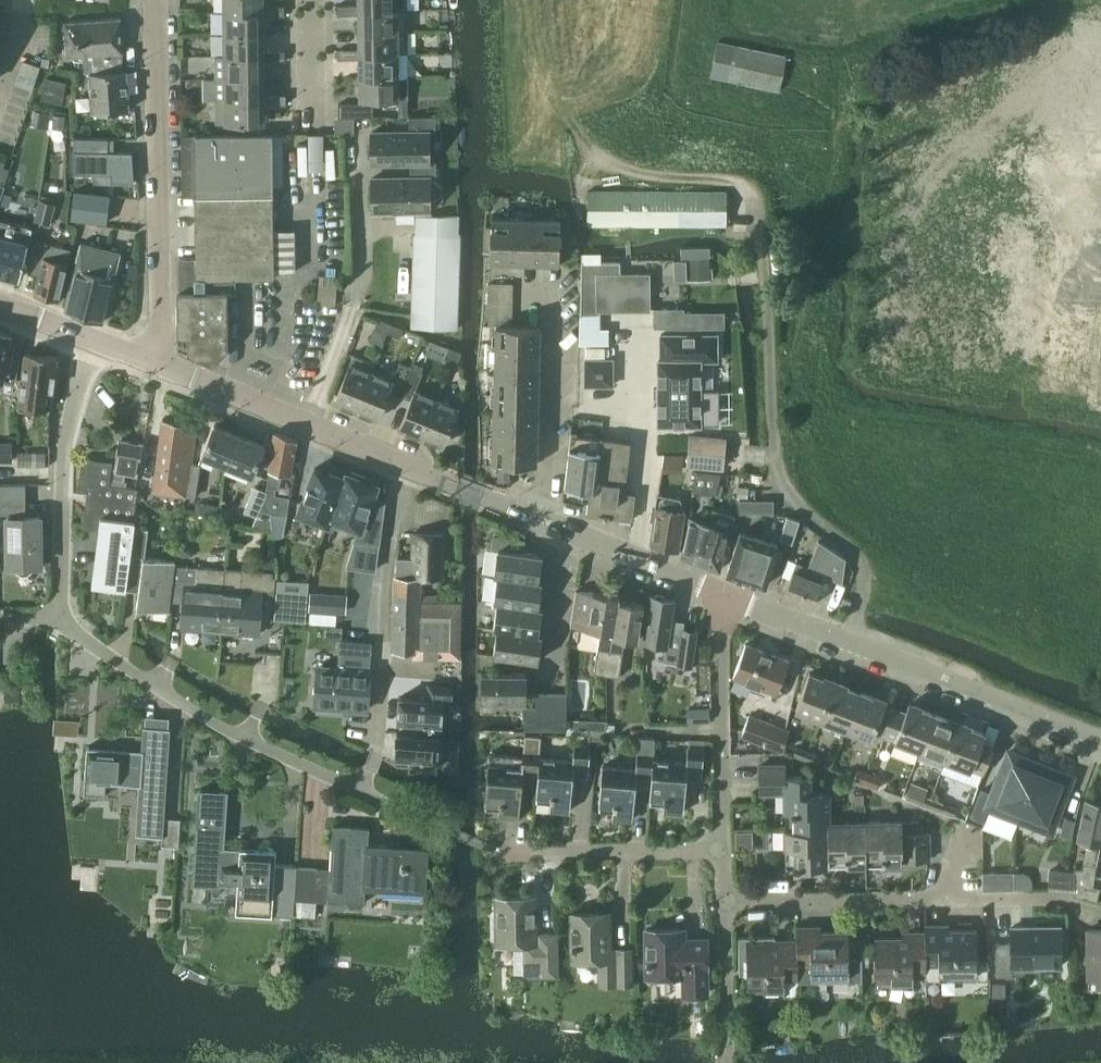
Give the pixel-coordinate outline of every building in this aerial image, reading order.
[(225,11),(262,11),(262,15),(273,15),(273,6),(262,6),(262,0),(225,0),(225,11)] [(360,6),(360,10),(408,10),(408,0),(360,0),(360,6)] [(284,6),(273,6),(273,15),(284,15),(284,11),(284,6)] [(339,16),(349,15),(349,6),(338,6),(339,16)] [(349,6),(349,15),(360,15),(360,33),(408,32),(408,10),(360,10),(360,6),(349,6)] [(262,11),(225,11),(225,33),(262,33),(262,15),(262,11)] [(122,17),(65,21),(67,56),(83,55),(84,76),(89,75),(92,112),(130,109),(127,71),(124,71),(122,52),(124,52),(122,17)] [(408,32),(360,33),(360,51),(360,55),(408,54),(408,32)] [(262,33),(225,33),(225,55),(263,55),(263,59),(274,59),(274,50),(263,50),(262,33)] [(707,76),(776,92),(784,58),(715,42),(707,76)] [(284,50),(274,50),(274,59),(285,59),(285,55),(284,50)] [(338,59),(349,59),(349,51),(338,51),(338,59)] [(360,51),(349,51),(349,59),(360,59),(361,78),(408,77),(408,54),(360,55),(360,51)] [(225,55),(215,55),(215,56),(216,78),(263,77),(263,59),(263,55),(225,55)] [(263,77),(216,78),(216,101),(263,101),(263,104),(274,104),(274,95),(263,95),(263,77)] [(361,103),(338,103),(338,117),(373,117),(373,103),(373,100),(400,100),(400,115),(409,115),(408,77),(361,78),(361,100),(361,103)] [(61,99),(64,81),(47,78),(43,96),(61,99)] [(285,95),(274,95),(274,104),(285,104),(285,100),(285,95)] [(263,101),(216,101),(216,123),(233,123),(233,135),(253,135),(253,123),(263,123),(263,104),(263,101)] [(49,113),(36,111),(34,121),(47,124),(49,113)] [(372,163),(410,162),(410,161),(430,160),(429,131),(436,131),(436,116),(409,116),(410,131),(371,132),(371,144),(368,147),(368,156),(371,159),(372,163)] [(196,258),(178,258),(179,310),(179,329),(179,330),(180,346),(179,346),(179,347),(181,348),(195,354),(196,354),(197,355),(197,354),(212,361),(213,361),(214,360),(225,348),(227,347),(226,292),(236,292),(235,278),(274,277),(274,271),(296,271),(295,230),(273,230),(273,195),(273,186),(283,186),(282,134),(253,135),(233,135),(182,135),(182,196),(182,197),(195,197),(195,203),(196,258)] [(73,137),(73,173),(93,174),(110,174),(110,181),(129,182),(133,182),(131,151),(113,151),(107,151),(108,138),(73,137)] [(372,181),(369,184),(369,192),(372,195),(373,211),(381,211),(383,216),(394,216),(396,210),(431,210),(431,206),(435,206),(443,197),(443,187),(437,181),(437,177),(437,162),(437,161),(430,161),(430,160),(410,161),(410,162),(411,177),(372,178),(372,181)] [(74,190),(71,218),(105,222),(109,194),(74,190)] [(587,225),(726,226),(727,191),(588,191),(587,225)] [(39,199),(34,220),(49,224),(54,203),(39,199)] [(485,227),(484,252),(491,252),(491,260),(559,262),(561,219),(492,217),(492,227),(485,227)] [(19,278),(31,227),(0,220),(0,273),(19,278)] [(459,236),(416,235),(413,328),(456,329),(459,236)] [(36,241),(29,270),(39,273),(35,292),(58,298),(70,249),(36,241)] [(64,308),(67,309),(103,322),(114,276),(113,276),(119,252),(80,242),(75,266),(74,266),(66,301),(64,308)] [(680,257),(680,258),(687,258),(687,280),(710,279),(709,257),(708,247),(680,246),(680,257)] [(686,260),(673,260),(673,268),(686,268),(686,260)] [(579,263),(580,314),(600,314),(600,306),(609,306),(610,308),(648,308),(647,274),(618,275),(618,262),(582,263),(579,263)] [(128,264),(128,276),(136,277),(137,264),(128,264)] [(334,305),(336,277),(318,275),(316,303),(334,305)] [(684,308),(653,308),(653,326),(653,327),(703,327),(703,311),(684,311),(684,308)] [(376,318),(373,326),(385,332),(389,323),(376,318)] [(389,323),(385,332),(398,337),(402,328),(389,323)] [(491,462),(535,463),(540,327),(496,326),(491,462)] [(14,382),(21,341),(9,339),(10,333),(0,332),(0,380),(14,382)] [(660,360),(657,360),(657,425),(699,425),(699,423),(715,423),(716,392),(699,392),(700,360),(716,360),(716,334),(660,334),(660,360)] [(443,355),(451,358),(455,361),(459,352),(446,346),(443,355)] [(25,352),(17,403),(50,404),(57,356),(25,352)] [(351,354),(332,401),(354,409),(369,371),(370,371),(374,363),(351,354)] [(585,358),(584,384),(612,384),(612,358),(585,358)] [(387,390),(398,394),(409,366),(398,361),(391,379),(370,371),(369,371),(354,409),(375,418),(387,390)] [(397,427),(419,436),(435,397),(414,389),(421,371),(409,366),(398,394),(409,398),(397,427)] [(435,397),(419,436),(440,445),(456,406),(435,397)] [(154,492),(187,496),(197,425),(197,424),(163,419),(162,420),(163,420),(154,492)] [(202,455),(227,464),(238,435),(214,425),(202,455)] [(268,481),(267,486),(275,488),(278,488),(281,472),(290,473),(297,441),(297,440),(275,431),(275,432),(274,437),(270,470),(268,481)] [(570,433),(564,486),(589,489),(590,489),(596,489),(600,451),(599,451),(601,437),(570,433)] [(688,464),(722,467),(724,437),(690,434),(688,464)] [(238,435),(227,464),(253,475),(264,445),(238,435)] [(590,489),(589,489),(587,514),(633,519),(636,493),(625,492),(631,440),(601,437),(599,451),(600,451),(596,489),(590,489)] [(114,463),(112,476),(124,478),(125,472),(138,475),(144,444),(127,441),(119,439),(114,463)] [(0,445),(0,460),(11,460),(12,445),(0,445)] [(44,452),(32,452),(32,465),(44,465),(44,452)] [(450,455),(450,464),(461,464),(463,464),(463,455),(461,455),(450,455)] [(81,458),(78,486),(80,486),(80,484),(88,484),(87,491),(86,495),(85,502),(82,523),(85,523),(85,521),(99,523),(105,524),(105,526),(108,526),(110,512),(133,515),(134,515),(137,487),(109,484),(111,462),(112,462),(81,458)] [(327,523),(328,523),(330,517),(329,517),(344,478),(327,472),(319,469),(314,467),(298,512),(327,523)] [(500,470),(499,484),(512,484),(512,470),(500,470)] [(365,476),(351,471),(350,474),(346,472),(344,478),(329,517),(330,517),(359,528),(354,540),(378,543),(384,500),(372,496),(377,484),(372,482),(364,479),(365,476)] [(0,484),(0,513),(7,513),(8,566),(15,565),(17,571),(21,574),(27,574),(31,571),(33,565),(41,565),(40,517),(26,517),(25,484),(0,484)] [(255,486),(245,509),(257,514),(259,510),(265,494),(266,491),(255,486)] [(739,487),(738,497),(745,498),(746,487),(739,487)] [(265,494),(259,510),(270,511),(287,513),(289,497),(274,495),(265,494)] [(650,520),(653,521),(655,521),(651,542),(678,550),(684,512),(680,497),(658,494),(655,509),(652,509),(650,520)] [(738,500),(738,504),(739,513),(752,513),(752,500),(738,500)] [(200,504),(199,513),(218,517),(220,507),(200,504)] [(708,525),(700,563),(719,570),(727,533),(731,516),(712,508),(708,525)] [(257,514),(253,523),(271,526),(271,521),(270,511),(259,510),(257,514)] [(287,513),(270,511),(271,521),(285,523),(287,513)] [(98,529),(91,584),(109,587),(110,583),(124,585),(124,588),(125,589),(130,554),(133,527),(132,527),(133,515),(110,512),(108,526),(105,526),(105,524),(99,523),(98,529)] [(780,539),(792,543),(799,521),(787,517),(780,539)] [(682,551),(681,556),(700,563),(708,525),(690,518),(682,551)] [(130,554),(143,556),(147,529),(133,527),(130,554)] [(727,572),(727,573),(746,579),(759,538),(740,532),(727,572)] [(394,575),(394,598),(404,598),(404,593),(420,594),(421,594),(422,577),(442,577),(443,534),(413,533),(413,557),(398,557),(396,575),(394,575)] [(493,548),(499,549),(500,548),(524,552),(525,540),(495,536),(493,548)] [(759,538),(746,579),(765,586),(778,544),(759,538)] [(192,544),(180,546),(182,557),(194,555),(192,544)] [(789,578),(783,595),(811,606),(812,603),(823,575),(842,582),(845,558),(829,547),(828,546),(823,560),(817,557),(815,560),(811,559),(808,566),(796,561),(789,578)] [(496,575),(499,576),(499,575),(538,581),(538,580),(542,554),(524,552),(500,548),(499,549),(496,575)] [(143,556),(130,554),(126,589),(138,591),(136,606),(167,610),(174,560),(143,556)] [(185,630),(220,633),(225,568),(199,566),(175,564),(171,610),(186,611),(185,630)] [(225,568),(220,633),(256,636),(257,619),(258,613),(272,614),(274,584),(275,577),(272,576),(272,572),(227,568),(227,565),(226,565),(225,568)] [(495,602),(498,602),(499,602),(538,607),(538,606),(542,581),(538,580),(538,581),(499,575),(499,576),(495,602)] [(595,672),(607,674),(619,600),(619,595),(587,590),(582,589),(577,589),(571,625),(573,625),(601,629),(595,672)] [(330,595),(311,593),(310,609),(329,610),(330,595)] [(392,649),(392,650),(418,651),(418,656),(453,658),(460,658),(462,603),(461,602),(420,602),(420,594),(404,593),(404,598),(394,598),(392,649)] [(668,643),(666,660),(693,664),(697,631),(684,629),(685,620),(672,619),(675,599),(651,595),(644,640),(668,643)] [(619,600),(607,674),(620,676),(626,638),(638,640),(643,604),(619,600)] [(495,628),(498,629),(498,628),(538,634),(538,633),(541,607),(538,606),(538,607),(499,602),(498,602),(495,628)] [(498,628),(498,629),(494,655),(537,661),(541,634),(538,633),(538,634),(498,628)] [(347,657),(348,641),(336,640),(335,656),(347,657)] [(732,676),(775,693),(788,660),(745,643),(732,676)] [(368,709),(370,669),(318,665),(316,705),(368,709)] [(482,701),(525,701),(526,673),(482,672),(482,701)] [(795,709),(820,718),(833,682),(809,673),(795,709)] [(820,718),(844,727),(858,691),(833,682),(820,718)] [(399,697),(397,720),(413,721),(418,721),(417,729),(440,731),(442,701),(442,700),(451,701),(453,686),(428,683),(426,699),(399,697)] [(20,685),(4,686),(5,703),(21,702),(20,685)] [(873,732),(884,736),(894,708),(883,704),(884,701),(858,691),(844,727),(871,737),(873,732)] [(536,728),(546,728),(547,693),(536,693),(536,706),(536,728)] [(546,728),(556,728),(557,693),(547,693),(546,728)] [(557,693),(556,728),(567,728),(567,693),(557,693)] [(895,740),(919,750),(933,713),(908,704),(905,712),(894,708),(884,736),(895,740)] [(536,706),(525,706),(525,728),(536,728),(536,706)] [(709,708),(687,708),(687,722),(709,721),(709,708)] [(919,750),(945,759),(958,722),(933,713),(919,750)] [(741,735),(782,749),(789,729),(748,715),(741,735)] [(945,759),(940,772),(978,786),(983,774),(993,746),(992,746),(980,741),(984,732),(958,722),(945,759)] [(536,784),(539,756),(539,753),(542,734),(525,732),(522,755),(496,752),(495,764),(488,763),(484,805),(498,806),(497,814),(518,817),(522,782),(536,784)] [(439,736),(396,733),(394,756),(414,757),(414,766),(437,768),(439,736)] [(650,784),(653,759),(653,755),(655,738),(638,737),(636,754),(636,768),(602,766),(599,807),(613,808),(612,817),(632,818),(635,783),(650,784)] [(650,784),(649,800),(663,801),(662,809),(683,811),(685,778),(701,779),(704,748),(703,748),(704,740),(689,739),(688,747),(686,762),(653,759),(650,784)] [(86,746),(83,793),(86,793),(102,794),(104,794),(105,782),(136,783),(136,784),(139,784),(137,821),(136,833),(135,833),(135,834),(162,836),(161,845),(161,846),(178,847),(178,846),(180,819),(163,817),(168,742),(167,742),(143,740),(142,740),(142,751),(139,751),(124,750),(122,749),(122,750),(116,750),(116,749),(91,748),(89,748),(89,746),(86,746)] [(572,760),(539,756),(536,784),(534,798),(550,799),(549,808),(570,810),(574,775),(582,776),(588,777),(591,747),(582,746),(574,745),(572,760)] [(796,746),(793,754),(804,758),(807,750),(796,746)] [(807,750),(804,758),(818,763),(821,755),(807,750)] [(981,790),(971,816),(983,821),(981,827),(1010,838),(1017,819),(1018,819),(1038,767),(1027,762),(1028,759),(1008,752),(992,794),(989,793),(981,790)] [(757,764),(757,778),(786,778),(786,775),(786,764),(757,764)] [(1038,767),(1018,819),(1034,825),(1036,819),(1053,826),(1072,777),(1052,769),(1052,772),(1038,767)] [(857,770),(854,778),(866,782),(869,774),(857,770)] [(869,774),(866,782),(878,787),(881,779),(869,774)] [(784,828),(784,829),(828,829),(828,823),(828,792),(807,792),(807,775),(786,775),(786,778),(757,778),(757,793),(784,792),(784,812),(793,812),(793,828),(784,828)] [(911,782),(906,798),(927,806),(930,798),(924,795),(926,788),(911,782)] [(227,791),(199,789),(192,882),(219,884),(219,881),(236,883),(233,912),(292,916),(295,865),(274,864),(275,850),(223,846),(227,791)] [(863,794),(854,794),(854,804),(863,804),(863,794)] [(930,798),(927,806),(939,811),(942,803),(930,798)] [(1077,839),(1088,842),(1083,862),(1096,864),(1100,840),(1100,839),(1100,804),(1085,800),(1077,839)] [(1070,837),(1074,821),(1064,819),(1060,835),(1070,837)] [(918,821),(901,822),(902,832),(918,831),(918,821)] [(828,823),(828,829),(828,857),(846,857),(846,865),(865,865),(865,857),(864,822),(828,823)] [(901,822),(864,822),(865,857),(882,856),(882,865),(902,865),(902,860),(928,859),(928,846),(902,846),(902,832),(901,822)] [(295,865),(292,916),(313,918),(315,900),(316,900),(317,900),(327,900),(363,902),(364,893),(397,895),(397,902),(423,904),(426,849),(367,846),(368,828),(332,825),(329,867),(320,867),(295,865)] [(828,829),(784,829),(785,866),(802,866),(802,873),(821,872),(821,866),(828,866),(828,857),(828,829)] [(918,831),(902,832),(902,846),(928,846),(927,831),(918,831)] [(1082,869),(1081,872),(1094,874),(1096,864),(1083,862),(1082,869)] [(1082,869),(1074,867),(1074,872),(1074,881),(1093,886),(1094,874),(1081,872),(1082,869)] [(1050,870),(1048,885),(1074,887),(1074,881),(1074,872),(1066,871),(1050,870)] [(996,873),(982,873),(982,889),(996,889),(996,873)] [(1093,886),(1074,881),(1074,887),(1075,891),(1075,895),(1096,901),(1097,899),(1100,887),(1093,886)] [(525,975),(556,975),(555,932),(533,932),(532,896),(496,897),(496,942),(523,942),(523,972),(525,975)] [(570,913),(571,959),(582,959),(597,958),(598,978),(614,978),(614,983),(631,983),(630,948),(616,949),(608,949),(607,912),(582,913),(570,913)] [(923,924),(923,931),(924,964),(925,964),(925,970),(926,978),(988,978),(988,960),(976,960),(976,929),(948,930),(948,924),(923,924)] [(796,926),(795,926),(795,939),(796,939),(796,960),(798,960),(798,978),(797,978),(797,980),(848,979),(861,978),(862,978),(861,959),(848,959),(848,930),(820,931),(820,925),(796,926)] [(995,943),(995,975),(1011,975),(1011,966),(1061,966),(1060,926),(1010,928),(1010,943),(995,943)] [(682,939),(682,928),(644,929),(646,975),(681,974),(682,992),(706,992),(705,939),(682,939)] [(1088,978),(1100,978),(1100,928),(1087,929),(1088,978)] [(924,964),(923,931),(900,932),(900,937),(874,937),(874,980),(911,980),(911,970),(925,970),(925,964),(924,964)] [(797,978),(798,978),(798,960),(796,960),(796,939),(795,939),(774,939),(774,936),(737,936),(738,973),(746,973),(746,989),(784,988),(784,978),(797,978)]
